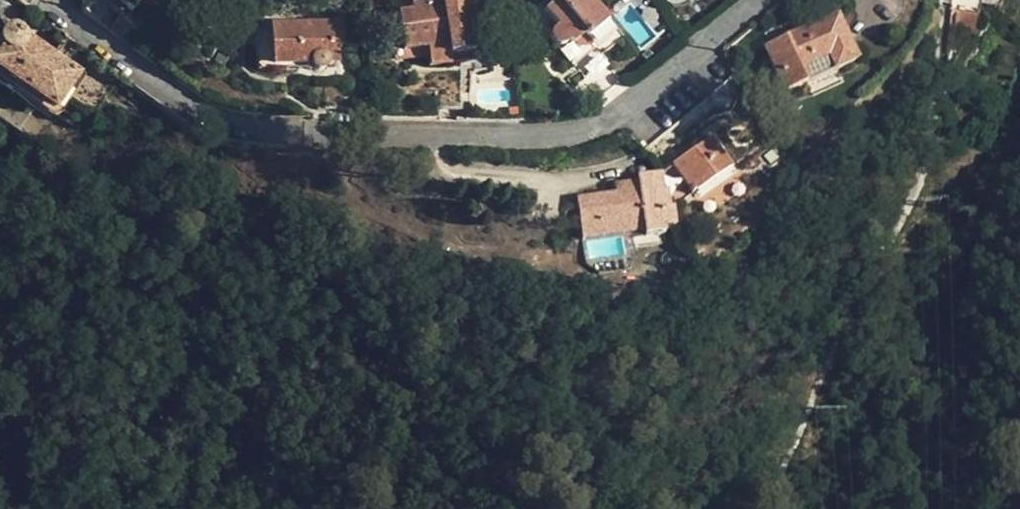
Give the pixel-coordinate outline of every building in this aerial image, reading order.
[(123,10),(130,15),(142,0),(110,0),(123,10)] [(466,21),(463,5),(463,0),(422,0),(423,4),(408,5),(408,13),(395,14),(400,52),(424,50),(444,47),(446,57),(470,54),(466,21)] [(542,12),(554,27),(545,35),(582,80),(604,62),(599,55),(617,40),(588,4),(592,0),(555,0),(542,12)] [(950,6),(991,12),(992,0),(950,0),(950,6)] [(473,3),(463,5),(466,21),(475,20),(473,3)] [(110,30),(118,37),(136,22),(130,15),(123,10),(110,30)] [(856,63),(836,18),(764,49),(783,94),(856,63)] [(309,67),(310,71),(314,73),(318,73),(321,72),(324,69),(325,66),(334,66),(334,50),(340,49),(340,24),(269,26),(270,67),(309,67)] [(255,72),(269,72),(270,67),(269,26),(254,27),(255,72)] [(77,74),(15,29),(10,28),(6,30),(2,31),(0,35),(0,79),(50,114),(77,74)] [(446,67),(446,57),(444,47),(424,50),(426,70),(446,67)] [(730,169),(710,140),(710,141),(671,167),(691,195),(730,169)] [(639,193),(614,195),(574,201),(578,225),(579,229),(642,221),(644,232),(644,237),(662,234),(662,228),(673,227),(671,209),(668,209),(666,192),(662,192),(660,176),(638,179),(638,182),(639,193)] [(613,186),(614,195),(639,193),(638,182),(613,186)] [(581,241),(644,232),(642,221),(579,229),(581,241)] [(17,414),(13,411),(9,412),(6,415),(3,419),(4,424),(7,428),(10,429),(14,429),(18,426),(20,422),(19,416),(17,414)]
